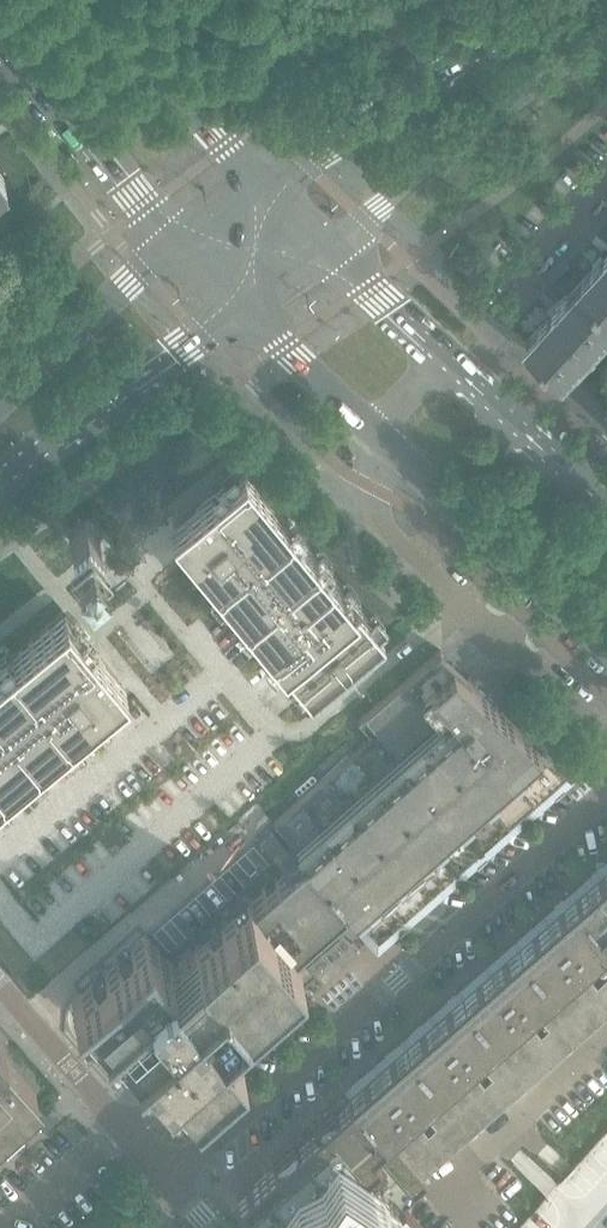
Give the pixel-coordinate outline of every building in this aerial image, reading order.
[(602,259),(580,283),(606,307),(606,254),(602,259)] [(558,306),(528,339),(566,374),(606,330),(606,307),(580,283),(558,306)] [(214,489),(169,526),(212,578),(206,584),(218,598),(224,593),(240,612),(233,617),(245,631),(252,626),(268,645),(261,651),(273,665),(279,659),(295,678),(288,684),(300,698),(307,693),(309,695),(382,635),(380,633),(387,627),(375,612),(368,618),(352,599),(359,593),(348,580),(341,585),(325,566),(332,560),(320,546),(313,551),(297,532),(304,527),(292,513),(286,518),(242,466),(237,470),(232,463),(209,482),(214,489)] [(84,517),(71,528),(67,531),(82,548),(99,534),(84,517)] [(12,791),(6,784),(25,769),(31,775),(45,763),(40,757),(59,741),(64,748),(78,736),(73,729),(125,686),(88,641),(95,636),(76,613),(69,618),(65,613),(12,656),(7,649),(0,655),(0,801),(12,791)] [(274,822),(146,934),(145,934),(71,999),(73,1001),(80,996),(101,1019),(100,1019),(102,1022),(100,1024),(110,1035),(119,1027),(130,1039),(129,1039),(132,1042),(129,1044),(139,1055),(149,1047),(159,1059),(158,1060),(161,1063),(158,1065),(168,1076),(178,1067),(189,1079),(188,1080),(190,1083),(191,1082),(194,1086),(211,1086),(568,772),(540,745),(469,680),(471,678),(440,649),(358,721),(370,736),(273,821),(274,822)] [(560,1057),(526,1019),(527,1018),(523,1014),(531,1006),(535,1011),(550,1028),(547,1031),(564,1053),(606,1016),(606,997),(579,964),(587,957),(591,962),(602,974),(606,970),(606,869),(349,1095),(384,1135),(423,1177),(447,1157),(409,1113),(417,1106),(421,1111),(436,1128),(433,1130),(452,1152),(503,1108),(469,1068),(470,1068),(466,1063),(474,1056),(478,1061),(493,1078),(490,1081),(508,1103),(560,1057)] [(17,1113),(17,1112),(36,1095),(0,1055),(0,1128),(17,1113)] [(349,1095),(336,1107),(332,1102),(311,1121),(315,1125),(297,1141),(293,1136),(272,1155),(276,1159),(237,1194),(244,1202),(239,1206),(258,1227),(262,1223),(267,1227),(419,1227),(416,1225),(421,1221),(403,1201),(412,1192),(379,1154),(372,1146),(384,1135),(349,1095)] [(572,1167),(566,1173),(551,1189),(546,1195),(523,1220),(516,1227),(606,1227),(606,1128),(572,1167)]
